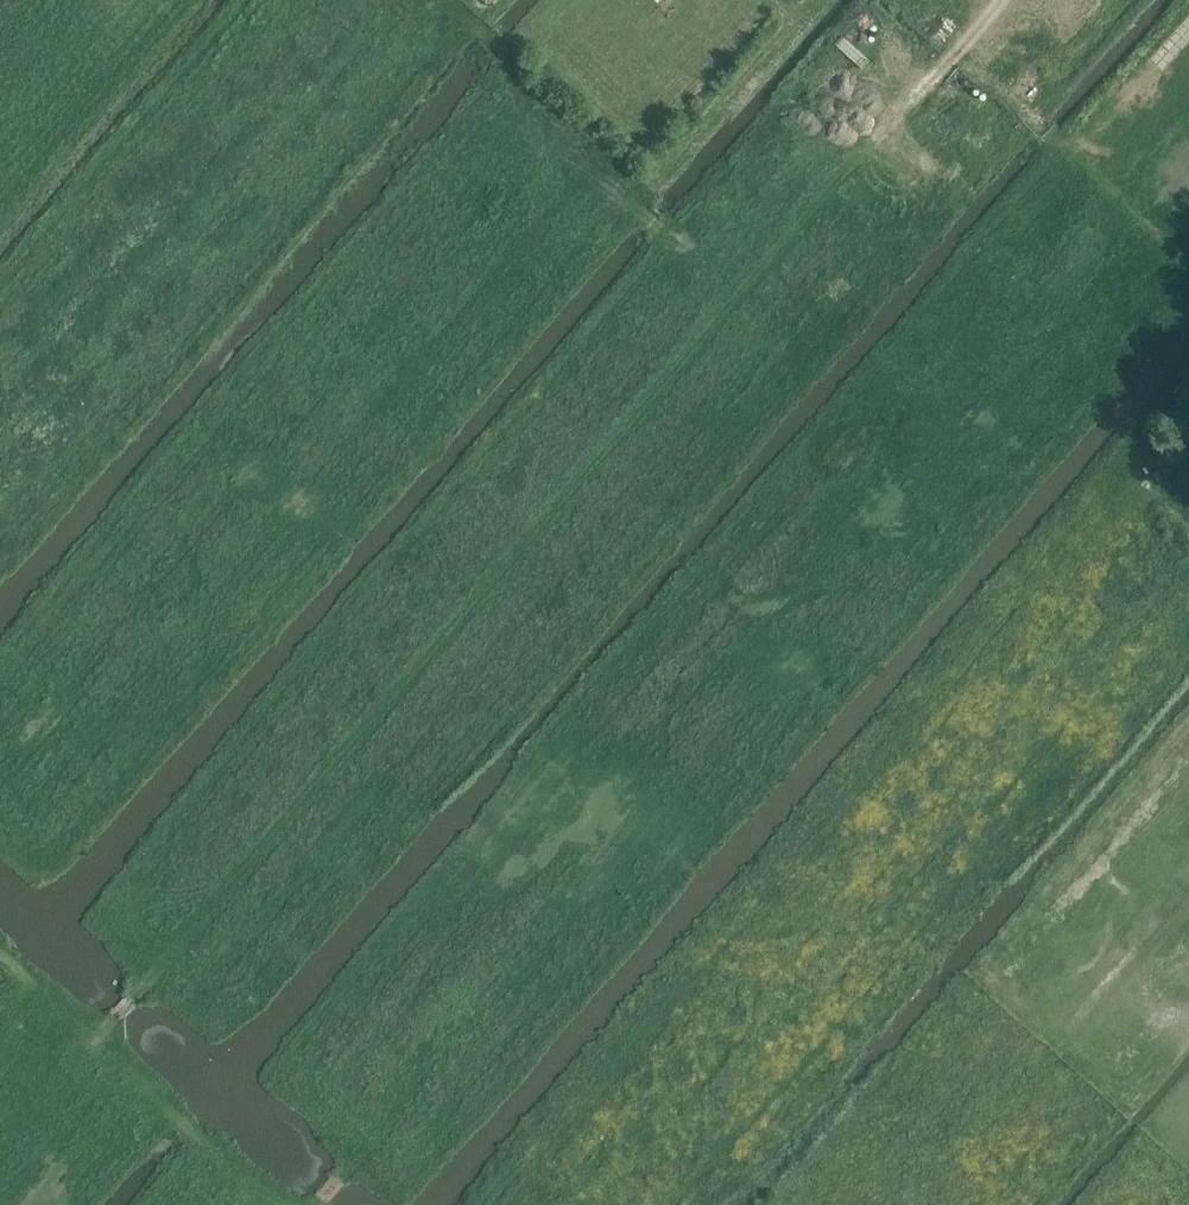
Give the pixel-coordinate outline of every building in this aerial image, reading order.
[(1173,497),(1164,499),(1175,532),(1183,529),(1173,497)]
